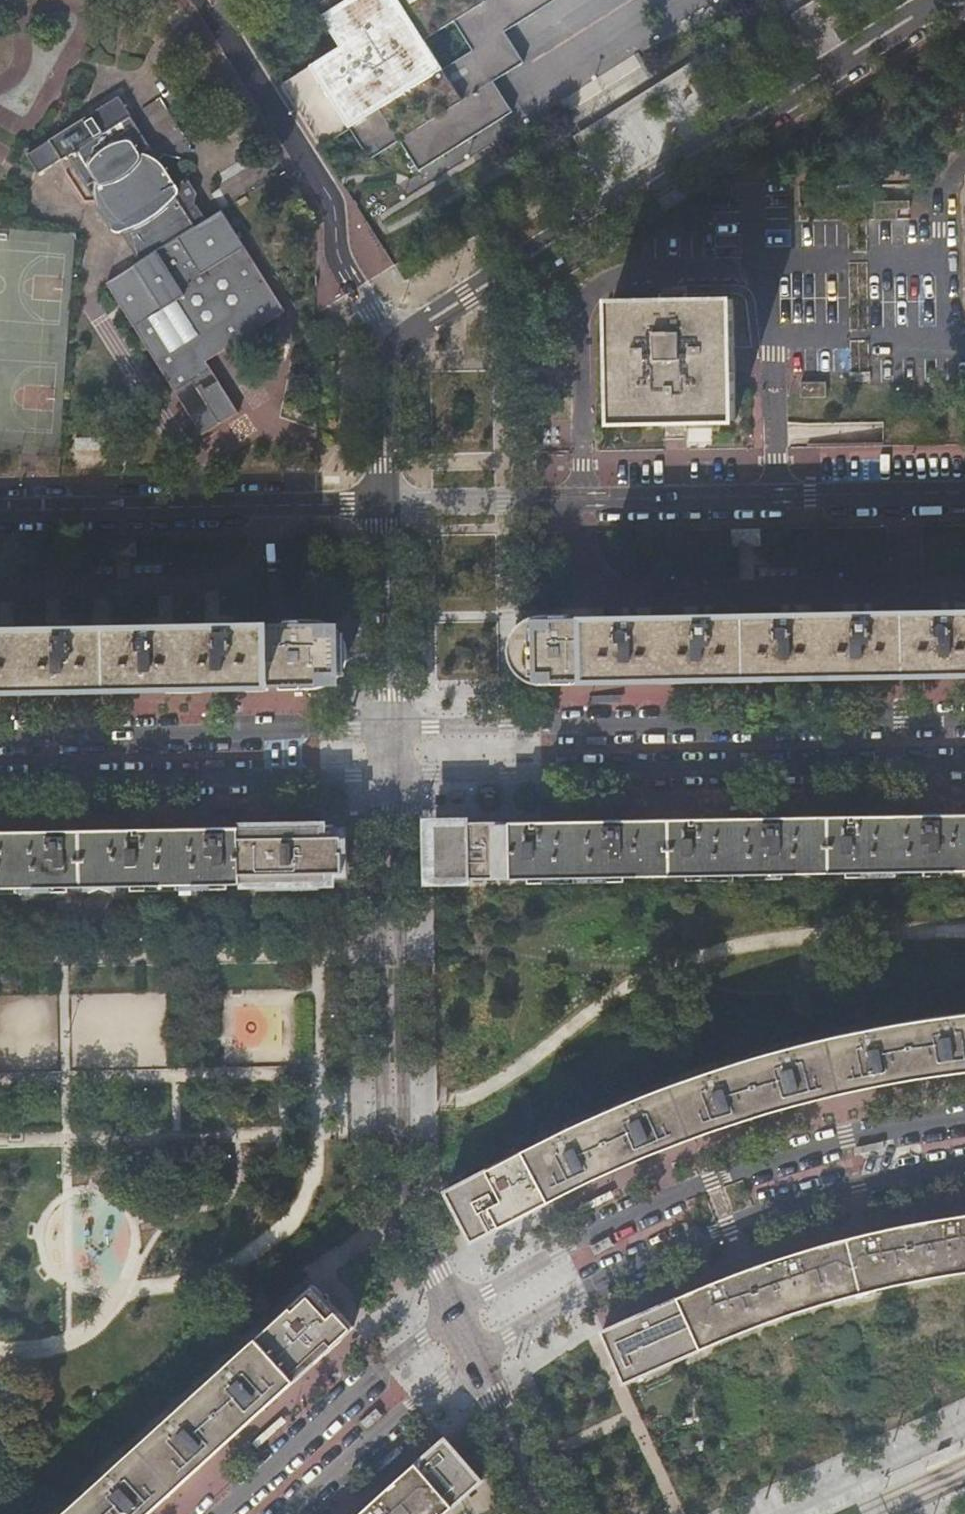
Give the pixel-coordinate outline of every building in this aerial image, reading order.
[(341,46),(280,85),(320,147),(351,128),(370,159),(401,139),(420,169),(512,110),(493,80),(524,61),(505,30),(553,0),(312,0),(341,46)] [(287,311),(224,212),(216,201),(201,211),(194,201),(189,193),(191,184),(183,172),(179,174),(178,171),(170,176),(155,152),(153,152),(118,96),(90,114),(91,116),(83,121),(82,119),(49,141),(59,157),(65,154),(94,199),(94,207),(111,235),(119,235),(137,264),(103,286),(201,439),(239,414),(207,364),(287,311)] [(873,217),(908,218),(908,200),(873,199),(873,217)] [(659,302),(614,302),(616,420),(668,420),(733,419),(732,300),(687,301),(686,295),(659,296),(659,302)] [(824,396),(824,381),(799,380),(799,395),(824,396)] [(585,616),(536,617),(531,618),(526,621),(520,625),(517,628),(513,634),(511,639),(510,644),(509,650),(510,657),(512,662),(515,667),(519,672),(523,676),(528,679),(533,681),(538,682),(587,681),(587,678),(964,671),(964,612),(586,619),(585,616)] [(269,622),(269,625),(270,684),(270,687),(319,686),(324,685),(329,683),(337,676),(342,670),(345,663),(346,657),(346,651),(345,644),(343,639),(339,633),(332,626),(324,623),(317,621),(269,622)] [(25,629),(26,689),(270,684),(269,625),(25,629)] [(25,629),(0,630),(0,689),(26,689),(25,629)] [(621,877),(958,870),(964,871),(964,812),(623,819),(623,821),(622,873),(621,877)] [(528,875),(528,878),(621,877),(622,873),(623,821),(623,819),(528,820),(528,822),(528,875)] [(505,875),(505,879),(528,878),(528,875),(528,822),(528,820),(505,821),(505,823),(505,875)] [(455,876),(455,880),(505,879),(505,875),(505,823),(505,821),(455,822),(455,824),(455,876)] [(452,880),(455,880),(455,876),(455,824),(455,822),(452,822),(452,824),(435,825),(435,830),(432,830),(433,873),(436,873),(436,878),(451,878),(452,880)] [(235,880),(235,883),(330,882),(330,872),(337,872),(337,836),(331,836),(331,829),(325,829),(325,824),(235,826),(235,827),(235,880)] [(83,885),(83,891),(90,891),(100,887),(110,890),(117,890),(117,885),(235,883),(235,880),(235,827),(235,826),(0,830),(0,887),(83,885)] [(930,1014),(885,1022),(837,1033),(776,1048),(674,1081),(636,1096),(589,1115),(548,1134),(527,1145),(551,1198),(572,1188),(640,1158),(684,1139),(718,1125),(779,1106),(833,1093),(871,1084),(964,1069),(964,1010),(930,1014)] [(551,1198),(527,1145),(449,1187),(477,1238),(496,1228),(551,1198)] [(941,1217),(888,1228),(858,1234),(800,1250),(781,1255),(740,1269),(716,1281),(678,1297),(701,1348),(791,1315),(825,1304),(862,1294),(905,1284),(947,1277),(964,1274),(964,1214),(941,1217)] [(354,1326),(319,1285),(258,1335),(297,1378),(354,1326)] [(626,1324),(601,1337),(627,1387),(701,1348),(678,1297),(626,1324)] [(297,1378),(258,1335),(231,1360),(173,1411),(75,1502),(60,1513),(148,1513),(194,1473),(235,1432),(263,1408),(297,1378)] [(431,1448),(416,1462),(454,1506),(483,1480),(446,1438),(431,1448)] [(416,1462),(404,1473),(441,1513),(445,1513),(454,1506),(416,1462)] [(404,1473),(390,1484),(358,1513),(441,1513),(404,1473)]
